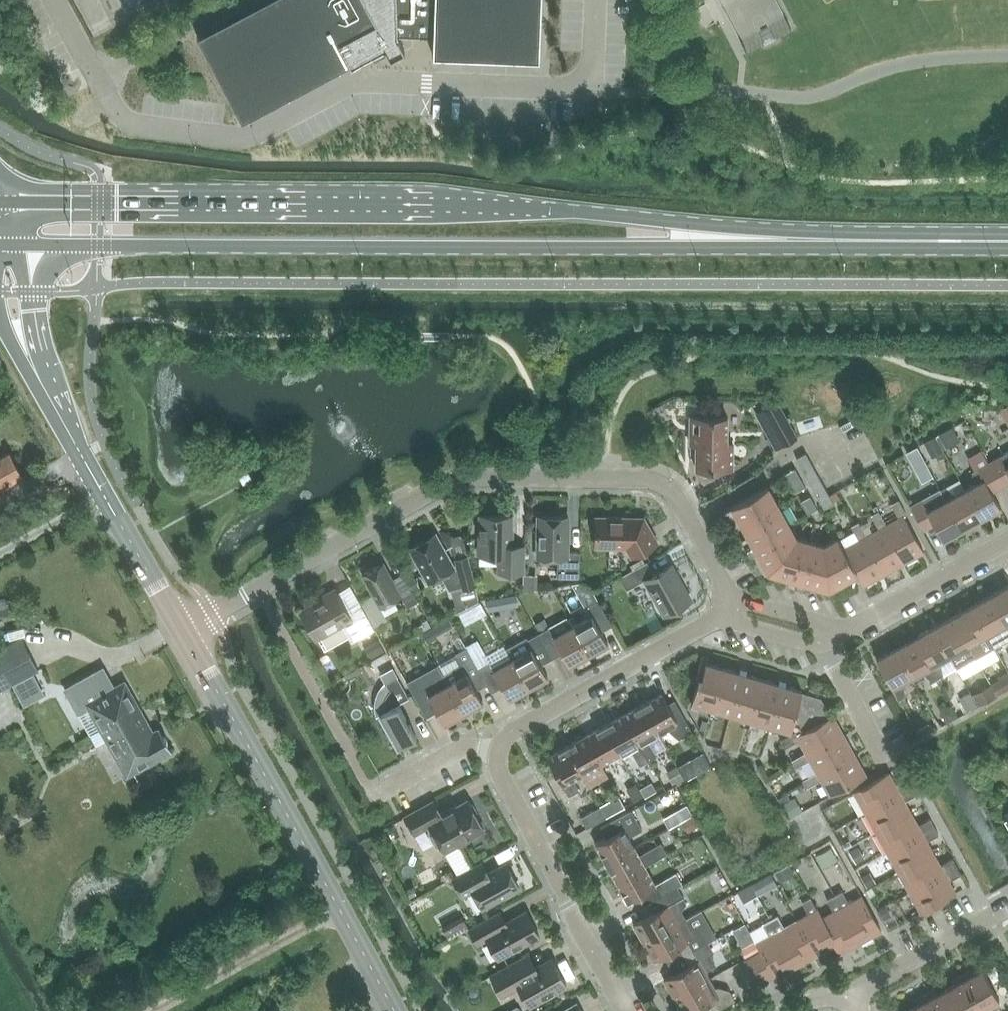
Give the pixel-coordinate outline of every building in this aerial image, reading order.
[(351,65),(370,55),(385,47),(388,54),(390,56),(405,48),(398,35),(434,37),(433,54),(540,58),(542,0),(266,0),(198,36),(242,120),(350,63),(351,65)] [(798,437),(778,402),(764,410),(777,432),(770,436),(776,448),(783,444),(784,445),(798,437)] [(1007,426),(1007,404),(999,409),(1007,426)] [(728,416),(691,416),(691,444),(697,444),(696,468),(733,468),(734,442),(728,442),(728,416)] [(22,476),(9,452),(0,457),(0,488),(22,476)] [(990,462),(1003,486),(1007,483),(1007,452),(990,462)] [(806,453),(797,458),(824,507),(834,502),(806,453)] [(993,492),(1003,486),(990,462),(973,471),(976,483),(966,489),(983,520),(1002,509),(993,492)] [(796,492),(806,486),(796,468),(786,473),(796,492)] [(241,476),(245,483),(253,479),(249,472),(241,476)] [(753,544),(790,524),(769,486),(732,506),(753,544)] [(983,520),(966,489),(956,495),(947,486),(941,489),(964,530),(983,520)] [(941,489),(935,492),(923,499),(911,506),(924,530),(935,524),(944,541),(964,530),(941,489)] [(809,514),(818,508),(811,496),(802,501),(809,514)] [(887,525),(908,561),(925,552),(905,515),(907,514),(900,500),(892,504),(900,518),(887,525)] [(908,561),(887,525),(879,511),(872,515),(880,529),(867,536),(888,572),(908,561)] [(499,555),(499,557),(499,573),(525,573),(525,545),(514,545),(514,530),(512,530),(513,515),(480,515),(480,555),(499,555)] [(539,516),(538,557),(538,558),(558,558),(558,577),(581,577),(581,552),(568,552),(569,516),(539,516)] [(632,556),(659,542),(645,517),(597,517),(597,547),(627,547),(632,556)] [(888,572),(867,536),(860,522),(852,526),(860,540),(844,549),(858,574),(864,586),(888,572)] [(799,581),(811,541),(797,537),(790,524),(753,544),(769,572),(799,581)] [(464,588),(474,585),(476,585),(468,556),(456,559),(457,563),(458,564),(455,566),(437,533),(410,548),(429,582),(442,574),(450,589),(464,586),(464,588)] [(858,574),(844,549),(838,537),(824,545),(811,541),(799,581),(830,590),(858,574)] [(381,607),(402,595),(384,562),(363,574),(381,607)] [(666,614),(691,600),(671,564),(655,574),(648,562),(621,577),(628,589),(646,579),(666,614)] [(991,595),(1007,625),(1007,585),(991,595)] [(350,613),(336,589),(313,602),(314,603),(301,611),(316,638),(343,624),(352,642),(375,629),(363,606),(350,613)] [(409,607),(419,601),(414,592),(404,598),(409,607)] [(485,597),(486,610),(515,607),(514,594),(485,597)] [(1007,639),(1007,625),(991,595),(972,605),(989,636),(995,647),(1007,639)] [(612,624),(604,609),(599,600),(588,606),(592,614),(573,625),(590,655),(610,644),(602,630),(612,624)] [(995,647),(989,636),(972,605),(953,616),(976,657),(982,653),(995,647)] [(970,660),(976,657),(953,616),(935,626),(951,657),(957,668),(970,660)] [(571,666),(590,655),(573,625),(554,636),(550,627),(539,633),(552,657),(563,651),(571,666)] [(941,662),(951,657),(935,626),(916,637),(938,678),(944,674),(941,662)] [(541,663),(552,657),(539,633),(528,639),(526,637),(507,647),(513,658),(530,689),(550,678),(541,663)] [(932,681),(938,678),(916,637),(897,647),(914,678),(924,672),(932,681)] [(0,649),(0,690),(39,669),(22,638),(0,649)] [(487,683),(492,691),(502,685),(511,700),(530,689),(513,658),(493,669),(479,641),(468,647),(471,653),(479,667),(478,667),(487,683)] [(479,667),(471,653),(468,647),(457,653),(463,664),(444,675),(465,714),(485,703),(477,688),(487,683),(478,667),(479,667)] [(904,683),(914,678),(897,647),(877,658),(894,689),(895,688),(900,699),(907,695),(904,683)] [(712,707),(724,667),(707,662),(709,658),(702,656),(697,676),(699,676),(692,702),(712,707)] [(393,665),(381,672),(386,681),(387,683),(398,676),(399,676),(398,674),(393,665)] [(78,712),(91,736),(101,730),(141,708),(125,680),(114,686),(103,667),(65,689),(76,708),(86,702),(88,706),(78,712)] [(751,719),(763,678),(747,674),(748,669),(742,667),(740,672),(724,667),(712,707),(751,719)] [(446,725),(465,714),(444,675),(413,692),(427,716),(438,710),(446,725)] [(1007,692),(1007,675),(958,692),(963,707),(1007,692)] [(398,747),(418,737),(399,703),(410,697),(398,676),(387,683),(391,690),(387,695),(385,700),(384,707),(385,707),(385,706),(387,706),(389,709),(380,714),(398,747)] [(791,730),(802,692),(803,690),(786,685),(787,680),(781,678),(779,683),(763,678),(751,719),(791,730)] [(793,734),(830,713),(822,698),(802,692),(791,730),(793,734)] [(643,704),(659,732),(668,727),(680,738),(693,731),(675,699),(668,703),(662,693),(643,704)] [(647,738),(659,732),(643,704),(624,714),(640,743),(649,760),(657,756),(647,738)] [(141,708),(101,730),(118,760),(124,757),(133,772),(172,751),(159,728),(153,731),(141,708)] [(807,753),(844,733),(834,714),(832,715),(830,713),(793,734),(781,740),(786,747),(800,740),(807,752),(807,753)] [(649,760),(640,743),(624,714),(605,725),(621,753),(630,748),(640,765),(649,760)] [(602,763),(621,753),(605,725),(586,735),(602,763)] [(819,774),(855,754),(844,733),(807,753),(807,752),(793,760),(797,767),(811,759),(817,772),(819,774)] [(608,776),(602,763),(586,735),(568,746),(583,774),(589,787),(608,776)] [(573,780),(583,774),(568,746),(548,756),(564,785),(569,795),(579,789),(573,780)] [(711,766),(703,751),(677,765),(685,780),(711,766)] [(819,774),(817,772),(804,780),(808,787),(822,779),(831,796),(867,775),(855,754),(819,774)] [(866,812),(913,786),(909,778),(897,785),(890,772),(855,792),(866,812)] [(803,781),(792,787),(798,801),(810,796),(803,781)] [(877,832),(912,813),(906,801),(917,794),(913,786),(866,812),(877,832)] [(446,851),(485,829),(468,800),(441,814),(434,801),(406,816),(416,833),(431,825),(446,851)] [(580,817),(586,828),(606,817),(600,806),(580,817)] [(684,831),(697,825),(688,807),(675,814),(684,831)] [(607,863),(635,847),(630,837),(643,829),(632,810),(601,827),(607,837),(596,843),(607,863)] [(888,852),(935,826),(931,818),(919,825),(912,813),(877,832),(888,852)] [(899,872),(934,852),(928,840),(940,834),(935,826),(888,852),(899,872)] [(617,882),(646,866),(667,854),(661,842),(642,853),(639,854),(635,847),(607,863),(617,882)] [(911,892),(957,866),(953,858),(941,865),(934,852),(899,872),(911,892)] [(484,908),(520,888),(506,863),(489,872),(483,862),(454,878),(464,896),(474,891),(484,908)] [(645,906),(654,900),(678,887),(683,884),(676,872),(660,881),(656,884),(646,866),(617,882),(628,901),(639,895),(645,906)] [(957,866),(911,892),(922,912),(957,893),(950,880),(962,874),(957,866)] [(738,905),(744,920),(762,913),(751,883),(738,888),(744,903),(738,905)] [(644,942),(686,919),(681,910),(686,903),(678,887),(654,900),(659,910),(634,924),(644,942)] [(836,895),(861,942),(882,930),(863,895),(850,902),(843,890),(836,895)] [(840,953),(861,942),(836,895),(828,899),(834,911),(823,917),(822,918),(837,944),(836,945),(840,953)] [(822,918),(823,917),(818,908),(818,909),(811,897),(803,901),(809,913),(797,920),(817,955),(836,945),(837,944),(822,918)] [(503,957),(541,936),(527,911),(507,922),(501,911),(470,928),(471,929),(461,934),(469,947),(478,942),(479,943),(491,936),(503,957)] [(817,955),(797,920),(785,927),(779,915),(771,919),(797,966),(817,955)] [(448,936),(468,927),(464,918),(444,927),(448,936)] [(695,950),(709,943),(700,927),(699,926),(690,927),(686,919),(644,942),(655,961),(679,947),(684,956),(695,950)] [(776,977),(797,966),(771,919),(763,923),(770,935),(757,942),(776,977)] [(675,997),(710,978),(707,972),(708,969),(716,965),(711,955),(713,954),(714,952),(709,943),(695,950),(684,956),(690,965),(665,979),(675,997)] [(761,951),(748,958),(745,960),(759,984),(775,975),(761,951)] [(530,1006),(568,985),(553,958),(525,974),(518,961),(492,975),(500,991),(517,982),(530,1006)] [(982,1010),(992,1010),(989,1006),(1000,1000),(983,969),(973,974),(971,970),(962,975),(982,1010)] [(962,975),(954,979),(956,983),(947,989),(959,1010),(982,1010),(962,975)] [(675,997),(683,1010),(694,1010),(710,1002),(715,1010),(716,1010),(725,1006),(735,1000),(730,990),(718,986),(715,988),(710,978),(675,997)] [(947,989),(937,994),(935,990),(927,995),(936,1010),(959,1010),(947,989)] [(927,995),(918,999),(921,1003),(911,1009),(912,1010),(936,1010),(927,995)] [(577,1003),(562,1010),(582,1010),(577,1003)]
